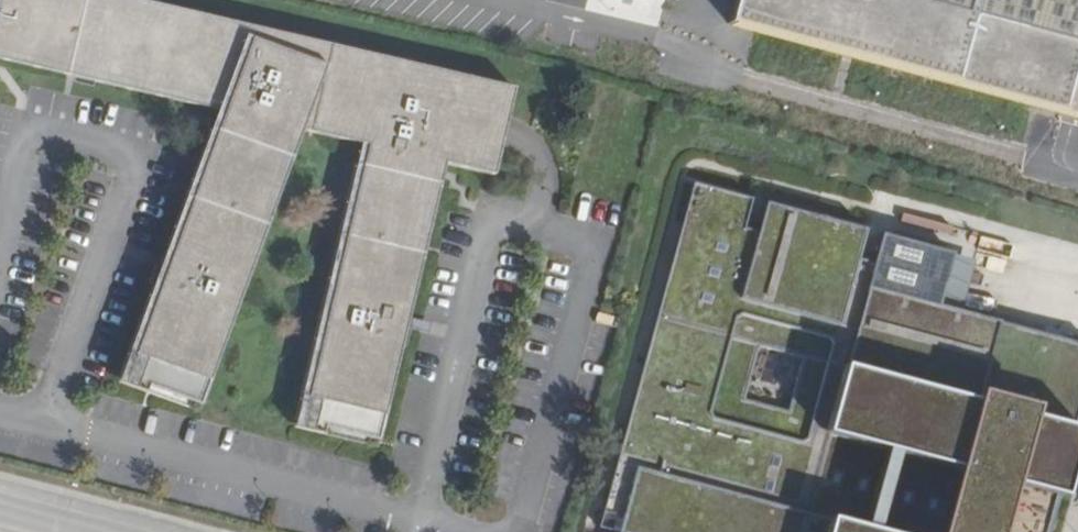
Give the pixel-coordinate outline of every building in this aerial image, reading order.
[(113,389),(197,416),(302,135),(360,148),(292,429),(377,448),(401,348),(409,350),(414,332),(407,330),(445,166),(490,178),(506,113),(512,90),(134,0),(0,0),(0,61),(214,114),(156,271),(152,270),(146,288),(150,289),(113,389)] [(730,26),(1075,120),(1077,120),(1077,0),(737,0),(730,26)] [(692,186),(597,530),(605,531),(1042,531),(1077,401),(1077,351),(956,315),(935,309),(949,258),(878,238),(872,268),(856,263),(864,236),(764,207),(758,235),(744,230),(750,203),(692,186)] [(971,264),(949,258),(935,309),(956,315),(971,264)]
